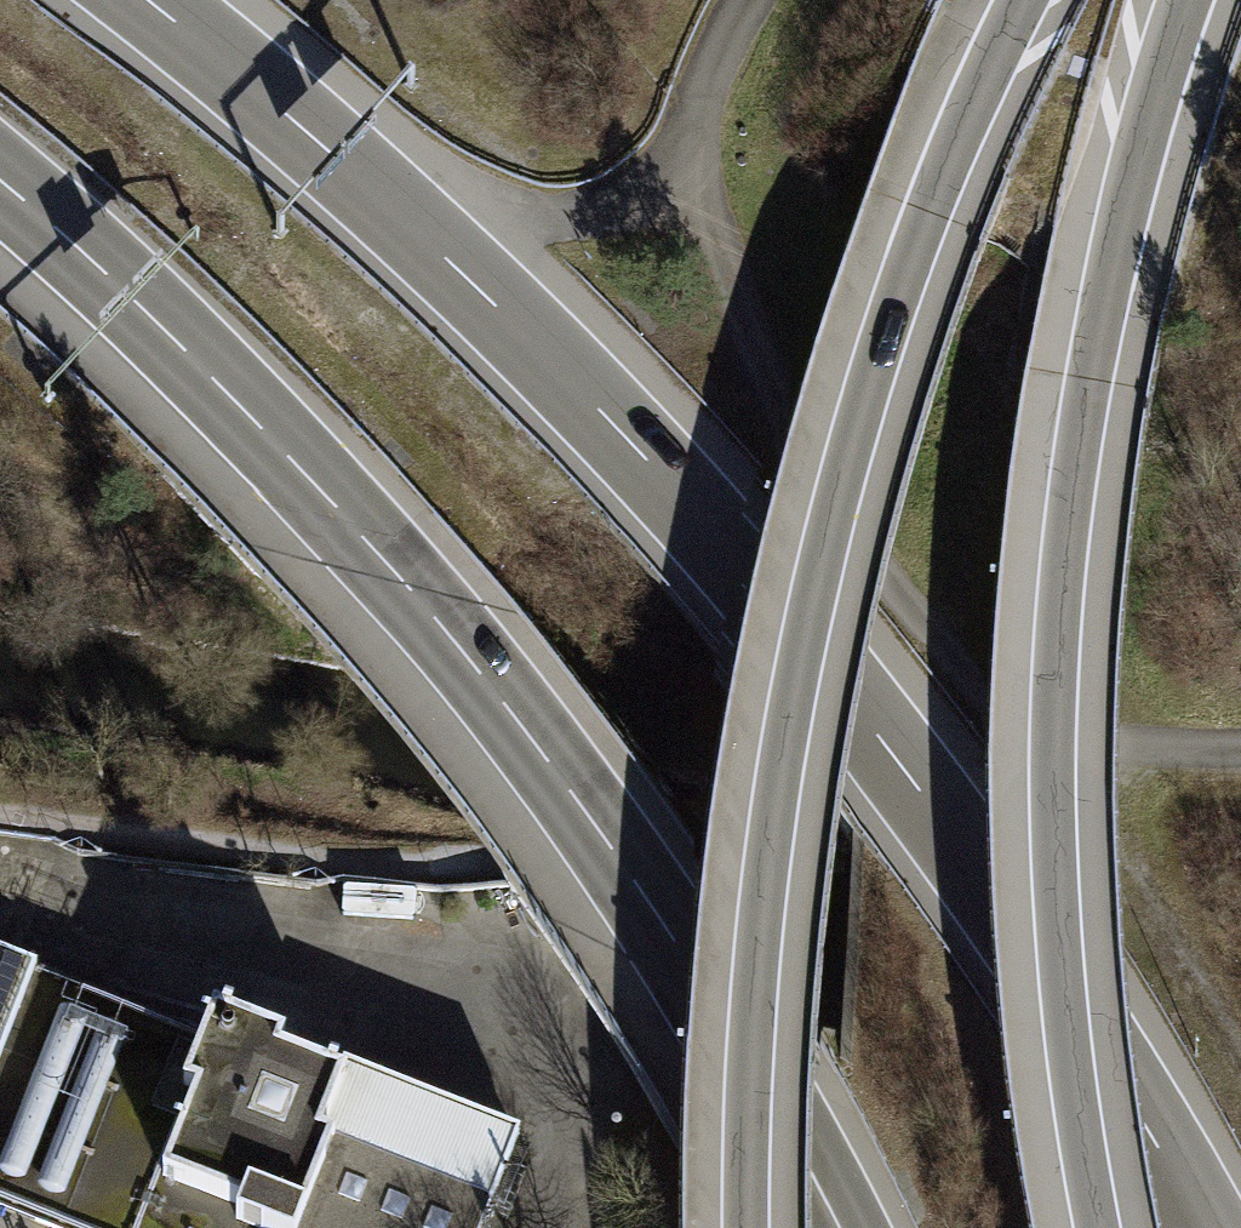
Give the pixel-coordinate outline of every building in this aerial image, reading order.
[(518,1134),(342,1065),(337,1078),(280,1056),(285,1044),(213,1016),(204,1038),(0,957),(0,1207),(53,1227),(481,1227),(518,1134)]
